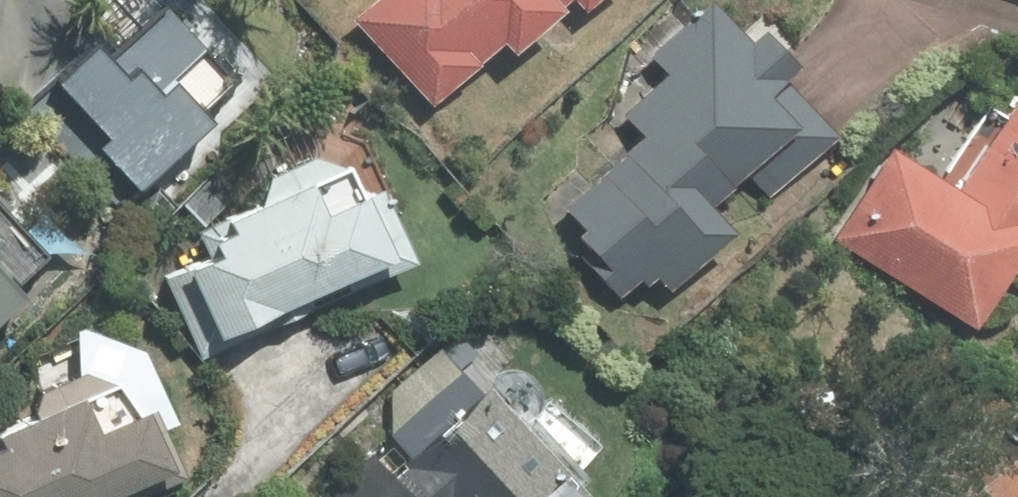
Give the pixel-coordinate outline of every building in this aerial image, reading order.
[(355,21),(434,109),(482,67),(479,64),(507,39),(520,54),(567,12),(563,7),(571,0),(378,0),(355,21)] [(589,10),(600,0),(580,0),(589,10)] [(833,137),(785,85),(801,70),(769,35),(755,48),(715,5),(658,57),(673,74),(628,115),(647,136),(563,213),(594,246),(583,257),(623,300),(657,269),(674,287),(734,231),(712,207),(753,170),(773,192),(833,137)] [(32,107),(124,205),(213,123),(202,112),(235,81),(169,9),(116,57),(102,42),(32,107)] [(839,238),(980,327),(1017,266),(1017,100),(1005,121),(988,110),(944,179),(896,149),(839,238)] [(173,277),(206,354),(414,263),(383,195),(367,202),(352,169),(317,159),(275,175),(266,206),(204,234),(215,259),(173,277)] [(27,297),(19,288),(49,259),(0,208),(0,323),(27,297)] [(189,479),(167,431),(181,425),(148,354),(87,330),(81,332),(79,340),(31,357),(44,391),(37,419),(0,437),(0,496),(150,496),(189,479)] [(591,495),(583,486),(589,477),(579,471),(602,448),(549,402),(522,427),(444,344),(394,392),(394,434),(419,462),(395,483),(373,458),(326,496),(588,496),(591,495)] [(980,494),(983,496),(1017,496),(1017,460),(980,494)]
